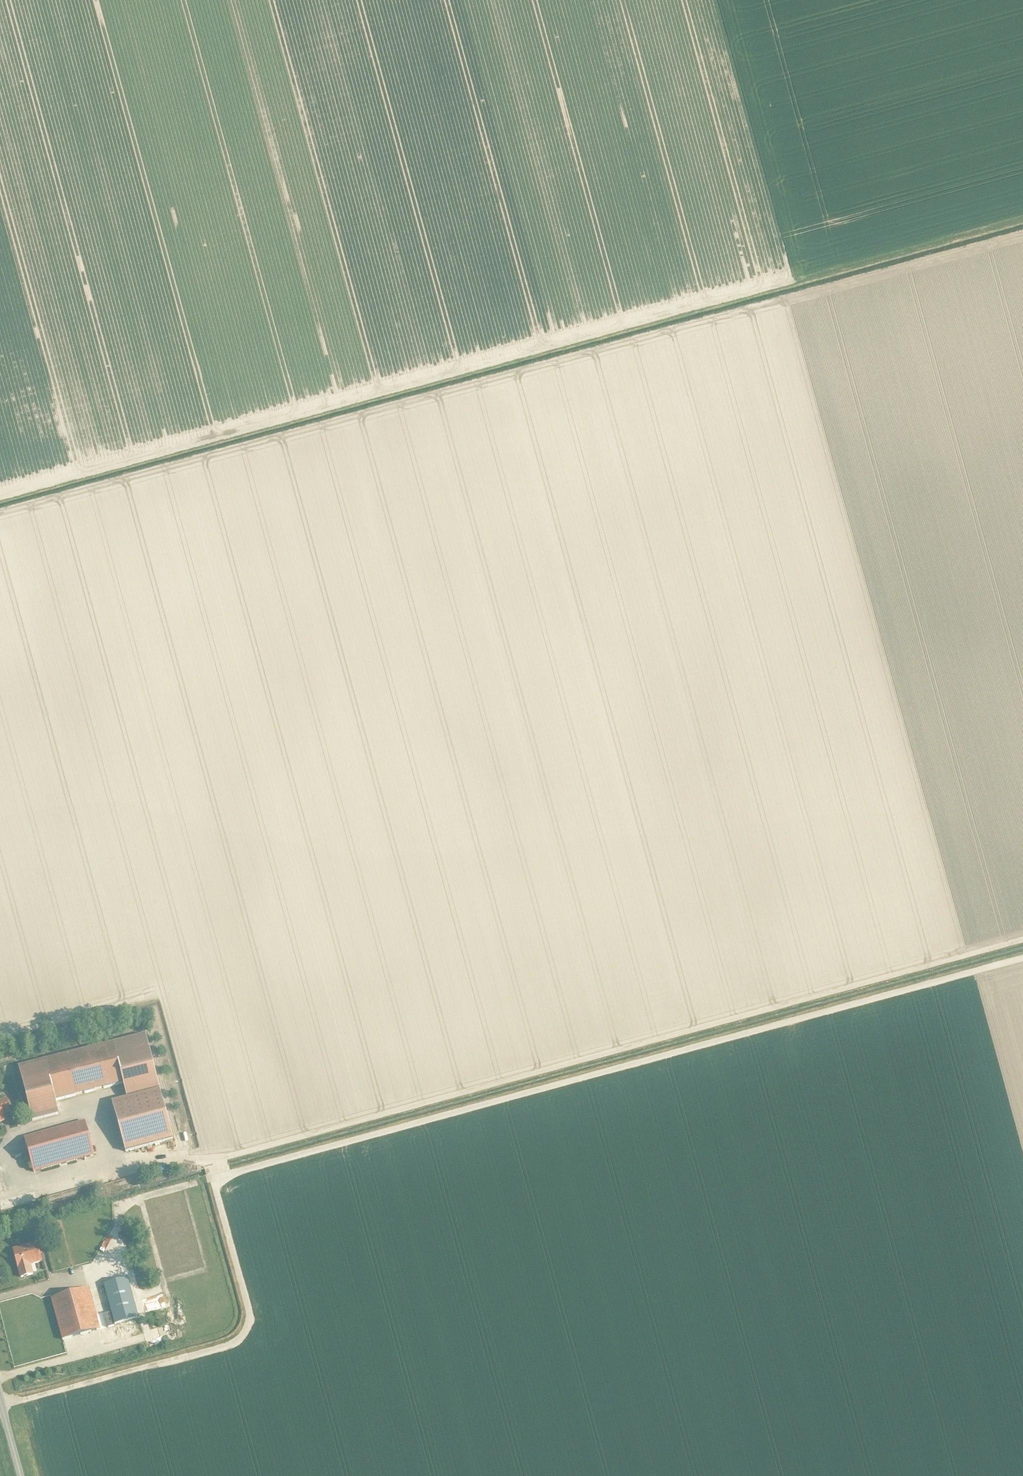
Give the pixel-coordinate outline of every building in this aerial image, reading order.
[(144,1036),(112,1045),(122,1083),(125,1098),(158,1090),(157,1089),(144,1036)] [(54,1101),(122,1083),(112,1045),(18,1068),(32,1120),(44,1117),(49,1116),(57,1114),(57,1112),(54,1101)] [(160,1099),(158,1090),(125,1098),(110,1102),(123,1152),(160,1142),(171,1139),(160,1099)] [(32,1172),(92,1156),(83,1121),(23,1138),(32,1172)] [(61,1185),(80,1182),(79,1173),(60,1176),(61,1185)] [(0,1184),(0,1189),(2,1198),(13,1196),(10,1182),(0,1184)] [(12,1191),(16,1199),(23,1195),(20,1188),(12,1191)] [(28,1265),(40,1261),(35,1244),(12,1250),(16,1268),(17,1268),(19,1278),(31,1274),(28,1265)] [(102,1285),(110,1312),(113,1324),(136,1318),(126,1279),(102,1285)] [(50,1300),(53,1312),(61,1340),(98,1330),(87,1290),(50,1300)]
